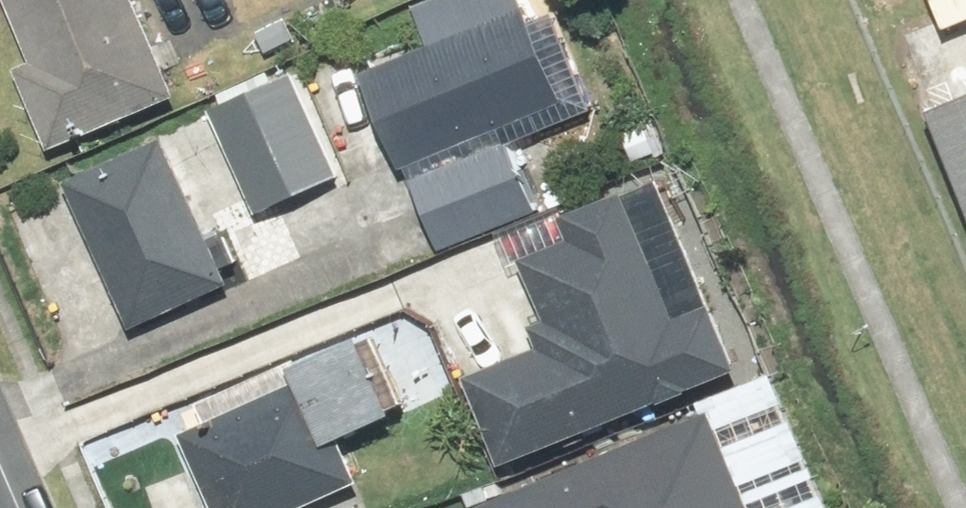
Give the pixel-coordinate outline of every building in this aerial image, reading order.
[(152,0),(19,0),(44,61),(28,68),(59,144),(189,91),(152,0)] [(480,27),(374,72),(414,167),(582,97),(541,0),(518,0),(476,18),(480,27)] [(307,69),(221,107),(267,210),(353,172),(307,69)] [(935,113),(965,189),(965,100),(935,113)] [(422,180),(450,245),(546,203),(514,130),(479,146),(482,154),(422,180)] [(246,278),(175,133),(75,182),(146,327),(246,278)] [(695,312),(642,188),(575,217),(583,235),(532,257),(556,313),(538,321),(549,345),(482,374),(521,465),(758,362),(729,297),(695,312)] [(384,329),(311,361),(318,375),(195,429),(229,507),(299,507),(375,475),(356,432),(418,405),(384,329)] [(727,409),(490,505),(491,507),(767,507),(727,409)]
